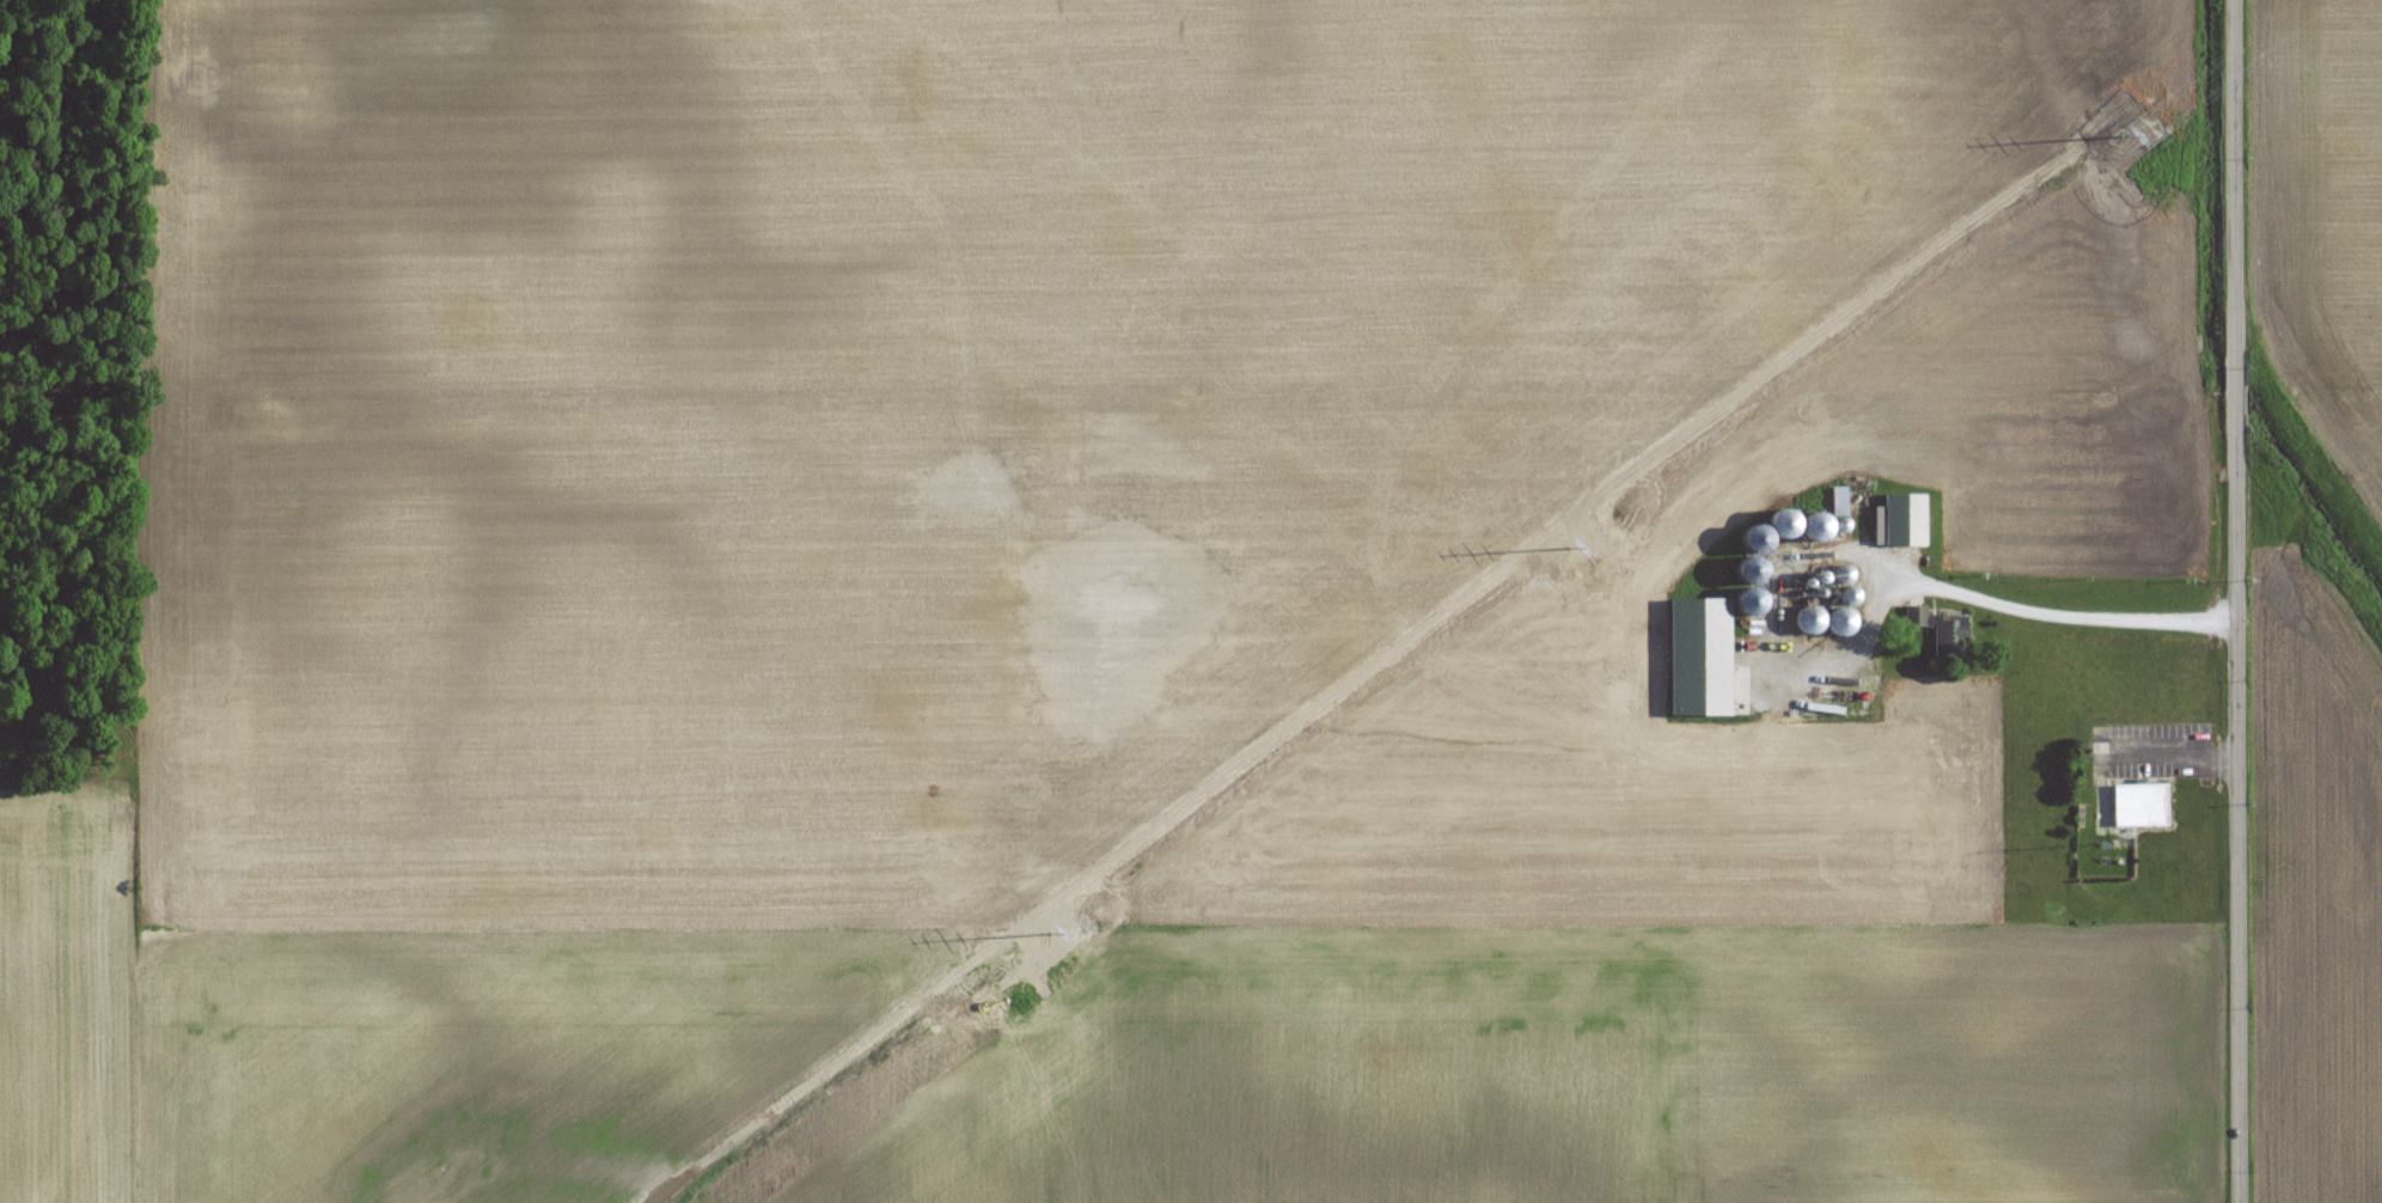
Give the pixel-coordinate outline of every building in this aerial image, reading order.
[(1927,494),(1885,494),(1885,546),(1927,546),(1927,494)] [(1797,536),(1797,511),(1775,511),(1775,536),(1797,536)] [(1809,515),(1810,539),(1830,538),(1829,514),(1809,515)] [(1774,528),(1751,526),(1749,557),(1748,557),(1745,584),(1763,585),(1765,550),(1772,551),(1774,528)] [(1850,564),(1835,568),(1840,585),(1854,580),(1850,564)] [(1855,605),(1862,592),(1848,585),(1842,599),(1855,605)] [(1843,635),(1857,619),(1842,604),(1827,620),(1843,635)] [(1811,605),(1797,623),(1812,636),(1826,617),(1811,605)] [(1928,614),(1928,605),(1906,605),(1906,626),(1936,626),(1936,657),(1958,656),(1958,638),(1969,638),(1969,614),(1928,614)] [(2168,786),(2115,786),(2115,826),(2168,826),(2168,786)]
